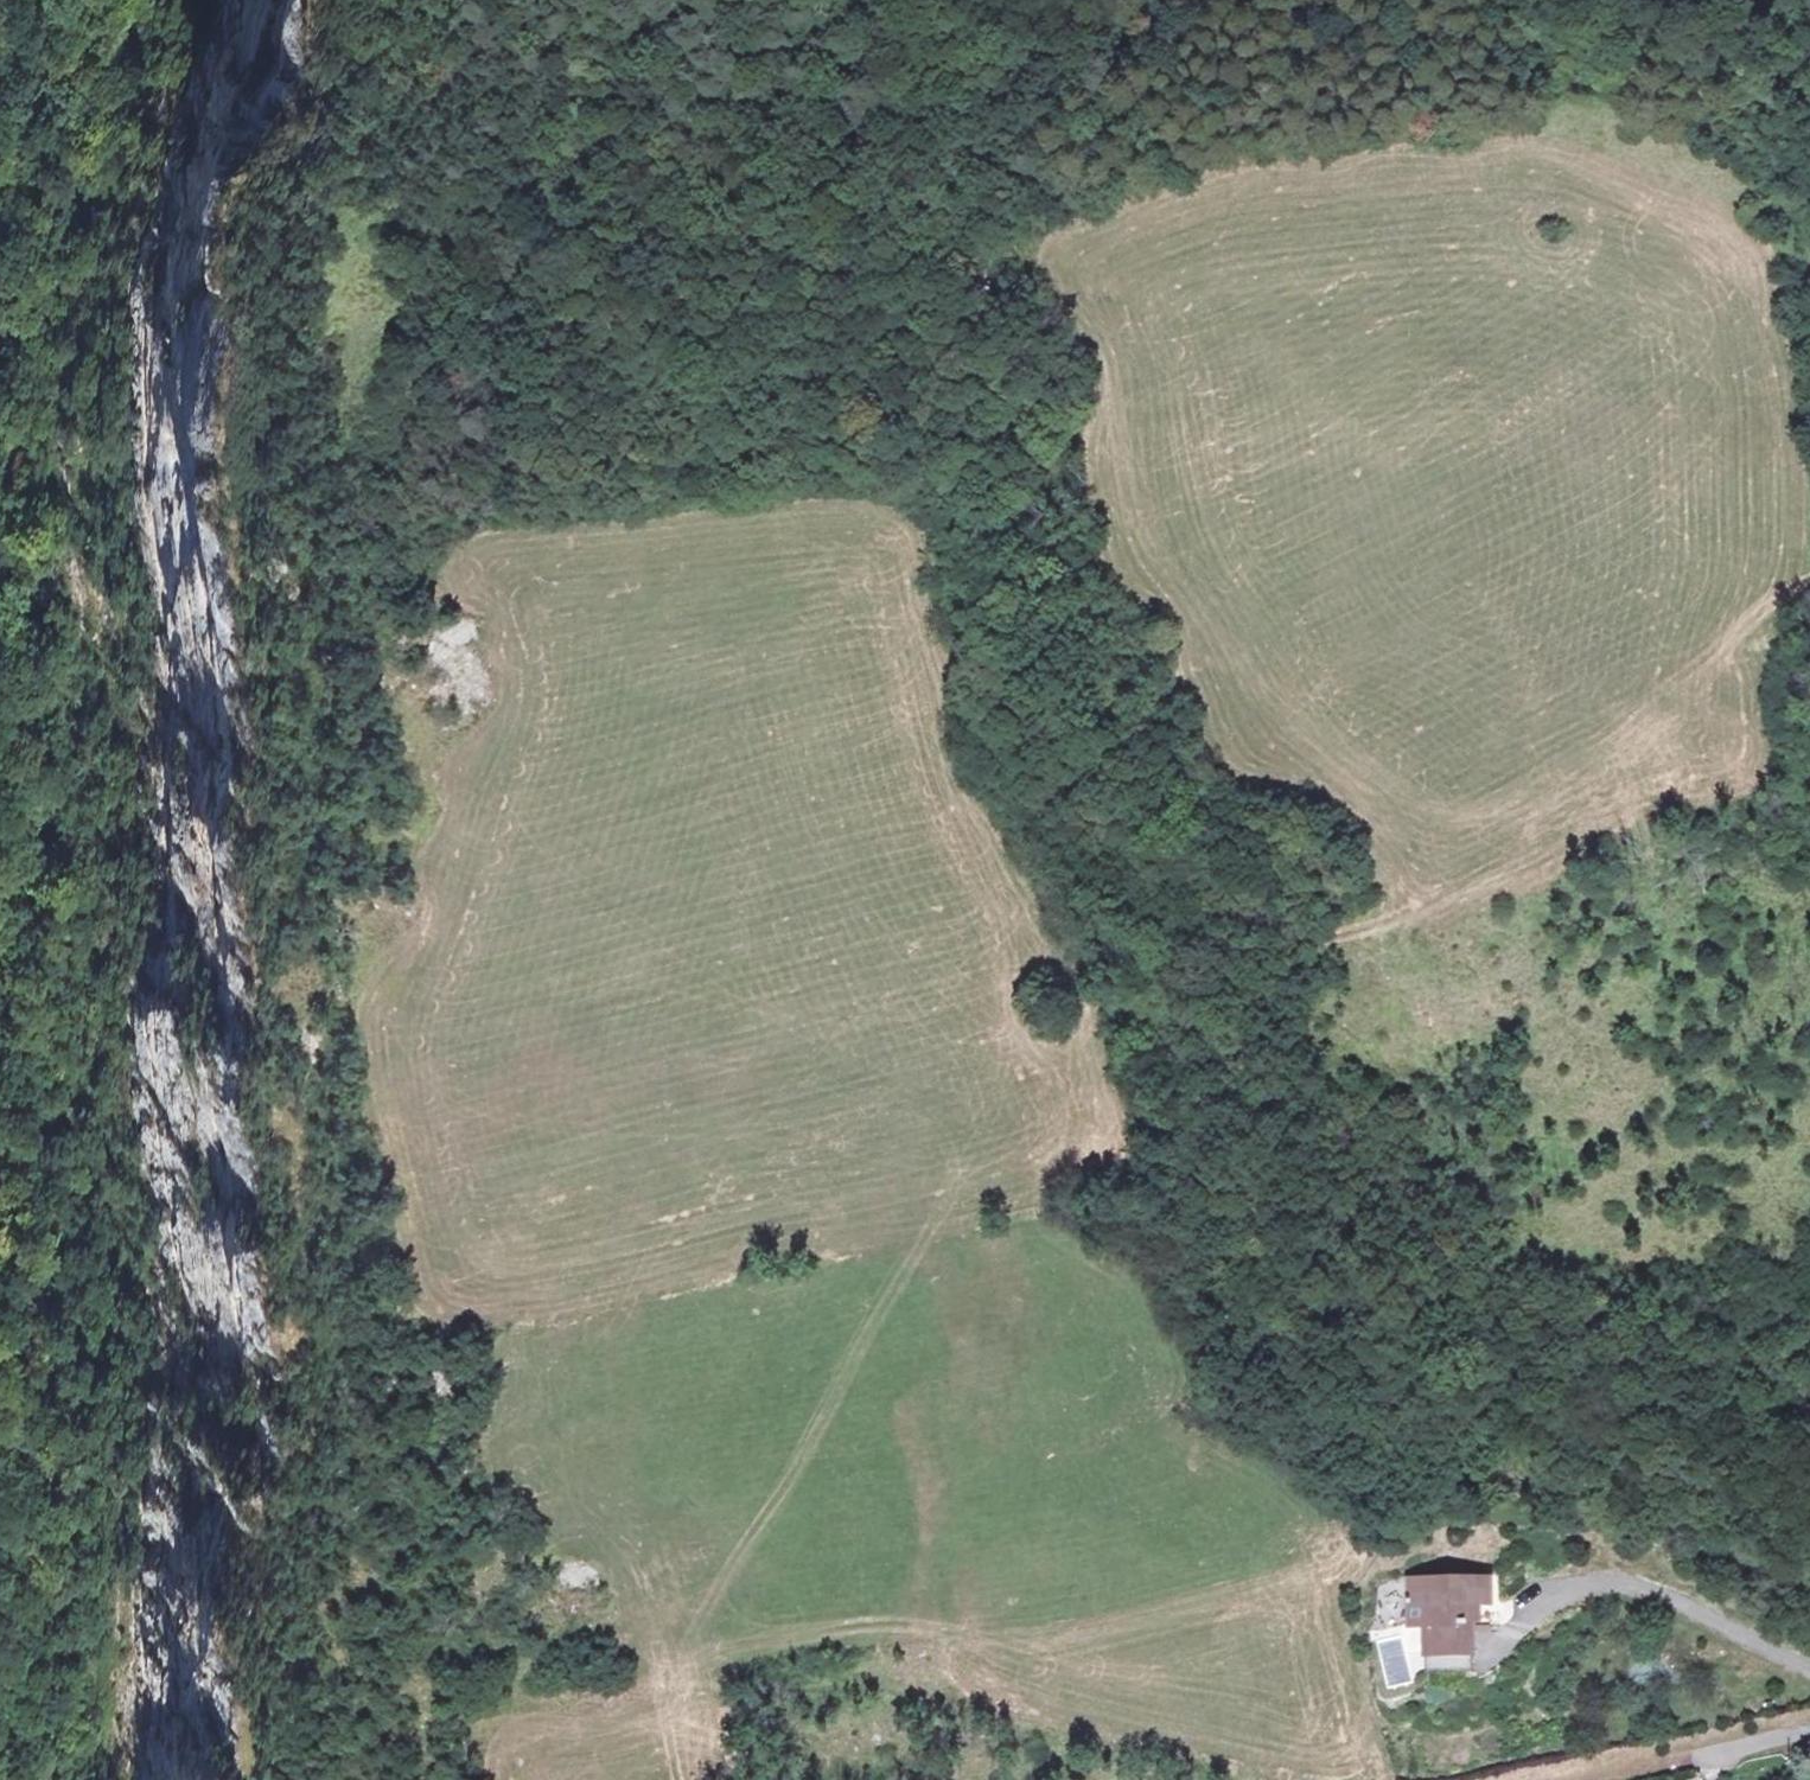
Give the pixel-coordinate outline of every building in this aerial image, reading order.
[(1489,1600),(1490,1577),(1409,1578),(1410,1627),(1426,1626),(1426,1673),(1472,1672),(1473,1600),(1489,1600)]
